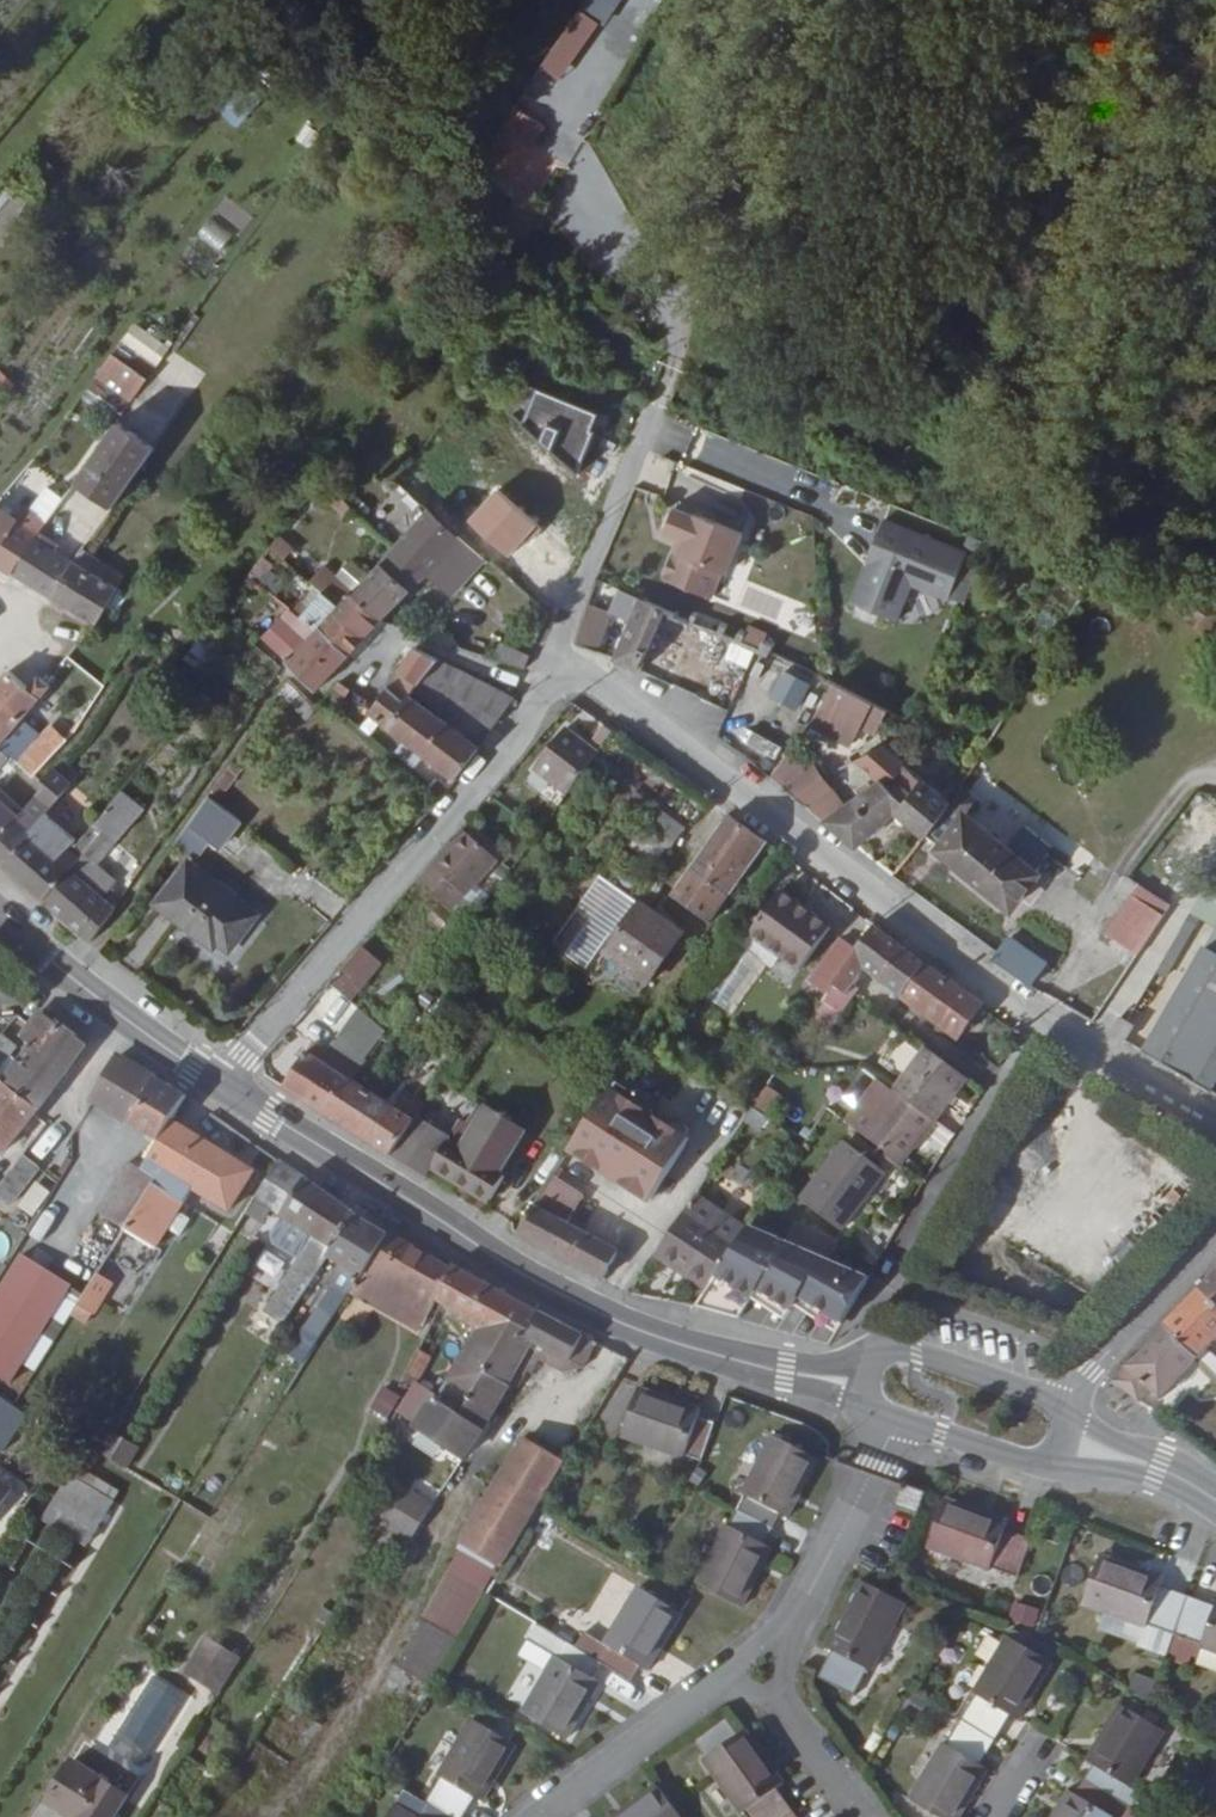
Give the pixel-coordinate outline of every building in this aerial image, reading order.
[(585,3),(606,14),(613,0),(586,0),(585,3)] [(574,6),(538,66),(559,79),(595,19),(574,6)] [(242,86),(250,77),(259,67),(244,53),(226,71),(242,86)] [(250,77),(242,86),(258,101),(266,91),(250,77)] [(258,101),(242,86),(219,112),(236,126),(258,101)] [(503,128),(483,160),(508,176),(528,144),(503,128)] [(530,200),(554,154),(531,143),(508,189),(530,200)] [(516,214),(509,227),(524,235),(532,223),(516,214)] [(220,252),(232,234),(207,218),(195,236),(220,252)] [(154,370),(170,346),(132,321),(116,345),(154,370)] [(136,395),(148,380),(112,354),(100,370),(136,395)] [(122,415),(130,404),(96,376),(87,388),(122,415)] [(102,466),(92,459),(44,527),(62,539),(89,502),(87,501),(93,494),(85,489),(102,466)] [(316,489),(344,517),(353,508),(322,481),(316,489)] [(58,546),(40,535),(13,573),(53,596),(74,560),(115,507),(104,499),(72,542),(66,552),(58,546)] [(677,507),(666,531),(681,538),(686,540),(680,554),(673,556),(666,572),(668,579),(712,598),(723,574),(727,575),(744,534),(716,521),(698,513),(697,516),(677,507)] [(40,535),(0,510),(0,564),(13,573),(40,535)] [(351,592),(381,620),(427,574),(452,597),(486,560),(429,510),(394,546),(368,574),(351,592)] [(716,521),(737,530),(743,520),(720,510),(716,521)] [(949,599),(968,553),(884,520),(851,603),(856,605),(879,614),(897,621),(912,584),(949,599)] [(295,549),(280,536),(271,547),(285,560),(295,549)] [(681,538),(673,556),(680,554),(686,540),(681,538)] [(352,559),(335,575),(351,592),(368,574),(352,559)] [(74,560),(53,596),(95,622),(98,623),(119,588),(74,560)] [(334,611),(364,639),(381,620),(351,592),(335,575),(325,565),(310,580),(322,591),(339,605),(334,611)] [(316,630),(318,627),(348,656),(364,639),(334,611),(339,605),(322,591),(300,616),(316,630)] [(666,612),(642,602),(616,660),(638,669),(666,612)] [(612,612),(587,603),(575,644),(597,653),(612,612)] [(874,625),(879,614),(856,605),(852,616),(874,625)] [(315,690),(348,656),(318,627),(316,630),(300,616),(290,609),(265,637),(290,659),(289,660),(315,690)] [(1207,637),(1215,627),(1195,612),(1190,619),(1187,623),(1207,637)] [(698,630),(664,616),(638,669),(674,684),(698,630)] [(756,648),(764,631),(747,623),(739,640),(756,648)] [(525,670),(530,655),(501,641),(496,660),(525,670)] [(400,670),(418,684),(422,679),(438,660),(414,648),(400,670)] [(514,698),(438,660),(422,679),(449,695),(492,729),(514,698)] [(782,667),(767,695),(795,710),(810,682),(782,667)] [(0,682),(0,744),(51,684),(40,676),(30,686),(10,670),(0,682)] [(400,670),(388,687),(404,700),(409,695),(418,684),(400,670)] [(280,694),(305,721),(318,709),(316,707),(290,679),(280,694)] [(833,683),(819,709),(859,730),(872,703),(833,683)] [(404,700),(388,687),(374,706),(372,711),(457,779),(480,749),(409,695),(404,700)] [(768,753),(773,740),(741,727),(735,740),(768,753)] [(599,755),(565,728),(559,736),(539,762),(534,769),(568,795),(599,755)] [(925,835),(951,801),(895,754),(897,738),(883,745),(855,760),(880,781),(852,800),(844,789),(814,812),(825,820),(858,846),(896,813),(923,837),(925,835)] [(10,755),(0,746),(0,766),(10,755)] [(145,761),(122,789),(146,808),(164,786),(153,777),(157,771),(145,761)] [(811,768),(783,787),(805,805),(830,787),(815,766),(811,768)] [(39,781),(44,786),(29,803),(18,816),(0,836),(0,860),(45,899),(103,830),(95,823),(80,841),(47,812),(72,785),(53,768),(39,781)] [(24,798),(29,803),(44,786),(39,781),(24,798)] [(960,786),(951,801),(925,835),(1013,908),(1039,875),(966,816),(978,800),(960,786)] [(558,807),(568,795),(558,788),(549,800),(558,807)] [(103,830),(45,899),(91,940),(116,907),(105,896),(118,880),(98,863),(146,808),(122,789),(95,823),(103,830)] [(18,816),(0,801),(0,836),(18,816)] [(647,813),(636,828),(667,850),(670,852),(687,828),(653,804),(647,813)] [(258,833),(230,811),(213,832),(241,855),(258,833)] [(693,868),(731,895),(769,843),(731,815),(693,868)] [(667,850),(636,828),(625,842),(656,865),(667,850)] [(457,911),(499,862),(462,830),(420,878),(457,911)] [(158,903),(213,945),(223,932),(234,941),(254,914),(189,864),(158,903)] [(711,924),(731,895),(693,868),(672,896),(711,924)] [(749,935),(780,958),(800,972),(833,927),(781,890),(749,935)] [(1206,923),(1215,910),(1215,896),(1206,890),(1192,915),(1206,923)] [(606,954),(648,984),(685,935),(642,904),(606,954)] [(1149,984),(1181,932),(1143,905),(1128,926),(1137,932),(1117,964),(1149,984)] [(1206,923),(1215,929),(1215,910),(1206,923)] [(859,950),(835,986),(848,996),(867,971),(883,983),(903,997),(926,963),(877,926),(859,950)] [(225,953),(234,941),(223,932),(213,945),(225,953)] [(1207,949),(1205,947),(1143,1053),(1208,1092),(1215,1079),(1215,932),(1207,949)] [(741,946),(768,965),(773,968),(780,958),(749,935),(741,946)] [(809,982),(829,995),(833,989),(835,986),(859,950),(840,937),(809,982)] [(993,961),(1028,986),(1045,961),(1009,937),(993,961)] [(733,1015),(768,965),(741,946),(738,944),(703,994),(733,1015)] [(382,964),(361,946),(330,981),(351,999),(382,964)] [(926,963),(903,997),(960,1037),(983,1005),(926,963)] [(829,995),(821,1006),(841,1019),(853,1002),(847,998),(848,996),(835,986),(833,989),(829,995)] [(830,1035),(841,1019),(821,1006),(796,1044),(803,1049),(818,1028),(830,1035)] [(31,1044),(2,1081),(39,1110),(87,1043),(41,1010),(22,1038),(31,1044)] [(1115,1037),(1125,1022),(1119,1018),(1109,1033),(1115,1037)] [(1125,1022),(1115,1037),(1123,1041),(1132,1026),(1125,1022)] [(19,1047),(3,1033),(0,1037),(0,1071),(19,1047)] [(325,1113),(350,1079),(368,1056),(367,1055),(342,1040),(332,1054),(313,1041),(284,1086),(325,1113)] [(896,1092),(937,1121),(969,1077),(927,1046),(894,1090),(896,1092)] [(129,1121),(156,1077),(118,1055),(92,1100),(129,1121)] [(160,1139),(171,1121),(188,1095),(156,1077),(129,1121),(160,1139)] [(369,1141),(394,1108),(350,1079),(325,1113),(369,1141)] [(848,1123),(864,1135),(896,1092),(894,1090),(880,1079),(848,1123)] [(2,1081),(1,1081),(0,1082),(0,1151),(4,1154),(6,1152),(32,1118),(39,1110),(2,1081)] [(768,1086),(753,1109),(766,1118),(782,1095),(768,1086)] [(637,1100),(632,1108),(609,1092),(566,1156),(518,1234),(603,1280),(618,1251),(567,1223),(596,1177),(606,1183),(630,1147),(647,1159),(671,1123),(637,1100)] [(896,1092),(864,1135),(904,1165),(937,1121),(896,1092)] [(415,1122),(391,1156),(426,1177),(433,1165),(490,1200),(505,1175),(501,1173),(526,1131),(487,1107),(461,1149),(448,1141),(450,1138),(418,1117),(415,1122)] [(394,1108),(369,1141),(391,1156),(415,1122),(394,1108)] [(153,1208),(143,1201),(126,1229),(158,1249),(195,1188),(229,1208),(253,1171),(171,1121),(160,1139),(142,1168),(157,1177),(154,1182),(165,1188),(153,1208)] [(663,1197),(685,1212),(698,1192),(721,1157),(698,1141),(663,1197)] [(841,1232),(886,1173),(845,1141),(800,1200),(841,1232)] [(12,1207),(42,1168),(24,1154),(18,1161),(0,1185),(0,1198),(12,1207)] [(143,1201),(154,1182),(139,1173),(142,1168),(129,1160),(123,1171),(124,1172),(99,1213),(126,1229),(143,1201)] [(282,1215),(306,1177),(279,1160),(255,1199),(272,1209),(282,1215)] [(157,1177),(142,1168),(139,1173),(154,1182),(157,1177)] [(328,1257),(357,1213),(306,1177),(282,1215),(302,1227),(287,1250),(300,1259),(266,1310),(286,1323),(328,1257)] [(154,1182),(143,1201),(153,1208),(165,1188),(154,1182)] [(684,1270),(680,1275),(706,1291),(749,1227),(698,1192),(685,1212),(657,1253),(684,1270)] [(263,1225),(272,1209),(255,1199),(245,1214),(263,1225)] [(357,1213),(328,1257),(343,1267),(299,1334),(318,1346),(351,1294),(355,1287),(389,1234),(357,1213)] [(696,1306),(739,1318),(753,1298),(759,1290),(791,1312),(794,1306),(800,1297),(827,1313),(830,1309),(845,1318),(870,1276),(824,1256),(791,1241),(789,1241),(751,1225),(749,1227),(706,1291),(696,1306)] [(798,1225),(791,1241),(824,1256),(832,1240),(798,1225)] [(389,1234),(355,1287),(423,1326),(435,1299),(450,1269),(402,1241),(389,1234)] [(60,1277),(22,1253),(0,1287),(0,1377),(60,1277)] [(654,1257),(680,1275),(684,1270),(657,1253),(654,1257)] [(454,1265),(450,1269),(435,1299),(443,1302),(468,1318),(465,1322),(478,1330),(434,1397),(461,1415),(512,1335),(522,1341),(539,1311),(454,1265)] [(1215,1304),(1215,1270),(1200,1287),(1215,1304)] [(99,1273),(86,1293),(79,1305),(95,1316),(115,1283),(99,1273)] [(60,1277),(0,1377),(11,1384),(24,1364),(35,1372),(86,1293),(60,1277)] [(420,1333),(423,1326),(355,1287),(351,1294),(420,1333)] [(1167,1323),(1202,1356),(1215,1369),(1215,1352),(1210,1347),(1215,1341),(1215,1304),(1200,1287),(1167,1323)] [(759,1290),(753,1298),(785,1321),(791,1312),(759,1290)] [(800,1297),(794,1306),(822,1323),(827,1313),(800,1297)] [(512,1335),(461,1415),(442,1444),(465,1459),(520,1368),(535,1343),(545,1349),(540,1361),(562,1373),(585,1368),(598,1342),(584,1335),(539,1311),(522,1341),(512,1335)] [(1202,1356),(1167,1323),(1113,1380),(1140,1402),(1151,1392),(1161,1402),(1202,1356)] [(533,1374),(540,1361),(545,1349),(535,1343),(520,1368),(533,1374)] [(404,1379),(417,1387),(433,1357),(419,1349),(404,1379)] [(684,1459),(685,1455),(702,1462),(715,1422),(699,1417),(701,1408),(638,1387),(621,1437),(684,1459)] [(385,1430),(405,1397),(394,1390),(373,1422),(385,1430)] [(10,1401),(0,1396),(0,1418),(10,1401)] [(442,1444),(461,1415),(434,1397),(415,1426),(442,1444)] [(127,1468),(140,1448),(112,1431),(99,1452),(127,1468)] [(275,1441),(263,1434),(252,1450),(265,1458),(275,1441)] [(729,1525),(726,1523),(695,1583),(742,1608),(773,1548),(767,1545),(782,1514),(789,1518),(820,1459),(772,1434),(742,1494),(744,1495),(729,1525)] [(460,1541),(502,1568),(566,1462),(523,1436),(460,1541)] [(44,1517),(88,1545),(115,1502),(70,1475),(44,1517)] [(14,1489),(0,1479),(0,1509),(14,1489)] [(389,1527),(403,1505),(411,1492),(400,1484),(378,1521),(389,1527)] [(926,1492),(908,1485),(903,1484),(900,1492),(894,1506),(918,1514),(926,1492)] [(403,1505),(425,1519),(434,1506),(411,1492),(403,1505)] [(990,1571),(992,1568),(1019,1578),(1032,1539),(1005,1530),(1008,1521),(945,1497),(927,1547),(990,1571)] [(389,1527),(412,1541),(425,1519),(403,1505),(389,1527)] [(399,1563),(412,1541),(389,1527),(376,1548),(399,1563)] [(448,1563),(449,1564),(491,1586),(502,1568),(460,1541),(448,1563)] [(1147,1625),(1200,1644),(1199,1646),(1215,1653),(1215,1601),(1214,1605),(1161,1586),(1164,1576),(1101,1554),(1083,1605),(1146,1628),(1147,1625)] [(491,1586),(449,1564),(429,1602),(469,1623),(491,1586)] [(908,1603),(859,1578),(824,1647),(832,1651),(818,1677),(854,1696),(867,1670),(871,1671),(908,1603)] [(642,1666),(650,1671),(684,1614),(638,1586),(604,1644),(585,1632),(577,1646),(547,1628),(543,1635),(537,1645),(554,1655),(521,1713),(567,1740),(601,1682),(595,1679),(604,1664),(632,1681),(642,1666)] [(1033,1627),(1039,1609),(1013,1602),(1008,1620),(1033,1627)] [(213,1628),(208,1638),(239,1658),(245,1647),(213,1628)] [(982,1765),(1011,1715),(1019,1720),(1053,1663),(1007,1635),(973,1692),(976,1694),(946,1744),(942,1742),(909,1799),(939,1816),(961,1816),(989,1769),(982,1765)] [(239,1658),(208,1638),(185,1673),(218,1692),(240,1658),(239,1658)] [(973,1687),(982,1665),(968,1659),(959,1681),(973,1687)] [(1136,1672),(1130,1689),(1149,1696),(1156,1678),(1136,1672)] [(187,1695),(155,1674),(109,1747),(140,1767),(187,1695)] [(1166,1732),(1120,1703),(1085,1759),(1093,1765),(1076,1794),(1068,1789),(1052,1816),(1114,1816),(1115,1816),(1139,1816),(1150,1799),(1132,1788),(1166,1732)] [(426,1802),(404,1789),(395,1804),(387,1816),(466,1816),(477,1798),(484,1803),(518,1745),(512,1742),(496,1732),(472,1718),(437,1775),(440,1777),(426,1802)] [(496,1732),(512,1742),(519,1729),(504,1720),(496,1732)] [(778,1789),(785,1784),(746,1730),(736,1737),(725,1721),(696,1741),(707,1757),(703,1760),(741,1814),(745,1812),(749,1816),(799,1816),(778,1789)] [(72,1760),(48,1800),(75,1816),(114,1816),(128,1796),(72,1760)] [(657,1783),(612,1816),(681,1816),(657,1783)]
